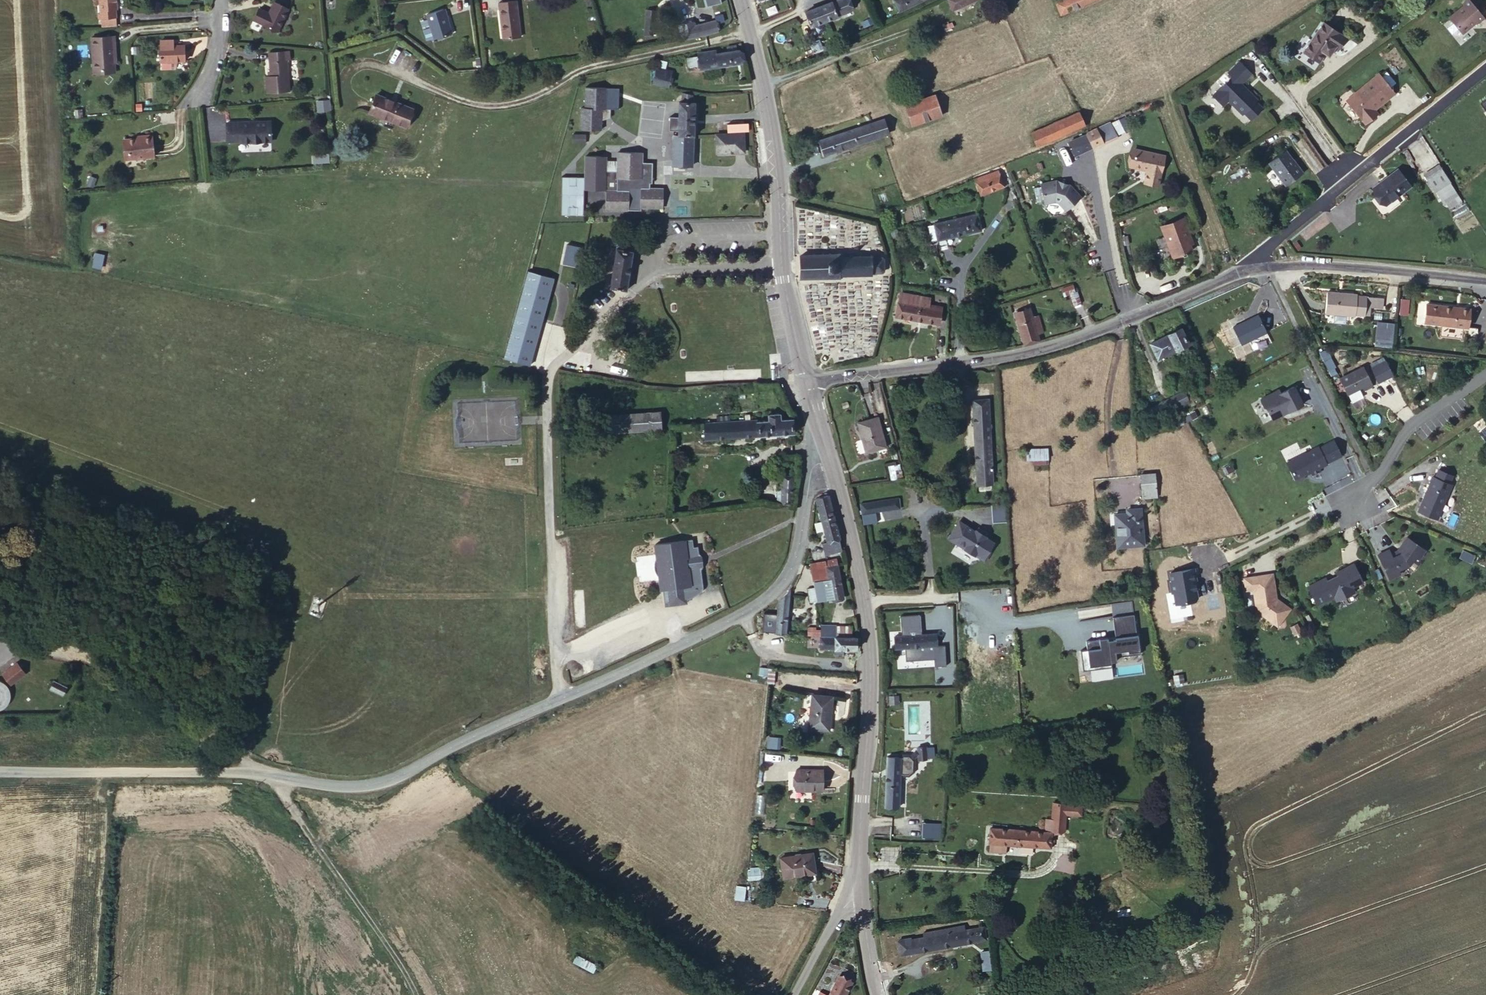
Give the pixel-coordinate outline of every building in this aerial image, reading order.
[(112,0),(95,0),(96,13),(93,13),(93,17),(96,17),(96,25),(112,24),(111,9),(112,8),(112,0)] [(826,20),(856,8),(853,0),(835,0),(820,7),(826,20)] [(1084,0),(1053,0),(1058,12),(1084,0)] [(1460,26),(1474,14),(1476,15),(1483,9),(1476,0),(1463,0),(1449,12),(1460,26)] [(264,25),(277,30),(288,7),(274,1),(264,25)] [(503,40),(522,37),(518,2),(499,4),(503,40)] [(642,34),(652,36),(657,11),(655,9),(655,5),(647,4),(642,34)] [(433,36),(451,30),(444,6),(425,12),(433,36)] [(809,27),(826,20),(820,7),(804,14),(805,17),(809,27)] [(1335,43),(1339,46),(1347,33),(1325,16),(1304,46),(1320,58),(1329,45),(1334,48),(1335,43)] [(718,33),(717,31),(715,22),(688,28),(690,39),(699,37),(718,33)] [(93,71),(115,70),(114,36),(92,37),(93,71)] [(181,43),(169,43),(155,44),(156,59),(158,59),(173,58),(182,58),(181,43)] [(725,53),(720,53),(690,58),(685,59),(686,67),(693,66),(694,69),(739,62),(736,45),(724,47),(725,53)] [(690,58),(720,53),(719,48),(689,53),(690,58)] [(266,93),(289,90),(286,59),(289,59),(289,50),(268,52),(270,76),(265,77),(266,93)] [(173,64),(173,58),(158,59),(158,67),(171,66),(173,64)] [(1241,109),(1248,117),(1256,108),(1250,101),(1252,99),(1237,82),(1246,73),(1235,59),(1225,70),(1228,73),(1209,91),(1218,103),(1224,96),(1238,112),(1241,109)] [(1346,93),(1365,115),(1375,107),(1371,102),(1394,83),(1379,65),(1346,93)] [(655,68),(649,72),(653,83),(666,87),(670,73),(655,68)] [(578,123),(597,124),(602,113),(609,113),(609,104),(606,104),(606,84),(584,84),(583,103),(579,103),(578,123)] [(367,109),(403,125),(412,107),(375,89),(367,109)] [(691,99),(690,93),(682,90),(682,98),(680,99),(679,133),(676,133),(676,162),(693,163),(694,99),(691,99)] [(902,100),(907,122),(937,115),(932,93),(902,100)] [(316,100),(317,111),(330,110),(330,99),(316,100)] [(1031,140),(1080,119),(1076,106),(1026,126),(1031,140)] [(230,141),(272,138),(272,120),(228,123),(230,141)] [(879,120),(813,136),(817,150),(882,134),(879,120)] [(1109,121),(1096,126),(1101,139),(1114,134),(1109,121)] [(1096,126),(1082,131),(1086,145),(1101,139),(1096,126)] [(724,132),(726,151),(745,150),(743,131),(724,132)] [(1086,145),(1082,131),(1050,144),(1053,157),(1086,145)] [(717,152),(726,151),(724,132),(715,133),(717,152)] [(130,156),(155,154),(154,136),(129,138),(130,156)] [(1126,161),(1157,167),(1160,147),(1129,141),(1126,161)] [(1281,180),(1298,165),(1282,143),(1264,156),(1281,180)] [(617,172),(618,180),(619,190),(606,192),(606,210),(663,208),(663,188),(652,188),(651,163),(643,163),(643,152),(616,152),(617,172)] [(318,155),(313,155),(313,163),(328,162),(328,154),(318,155)] [(586,194),(606,192),(619,190),(618,180),(617,172),(605,172),(604,159),(584,160),(586,181),(563,183),(566,221),(588,219),(586,194)] [(1395,163),(1371,184),(1385,200),(1408,179),(1395,163)] [(1429,163),(1416,172),(1436,199),(1448,191),(1429,163)] [(995,165),(970,174),(976,193),(1002,184),(995,165)] [(1436,199),(1416,172),(1414,173),(1432,201),(1436,199)] [(1051,198),(1062,210),(1078,195),(1065,180),(1053,176),(1037,179),(1041,200),(1051,198)] [(1158,228),(1161,227),(1184,219),(1180,209),(1154,218),(1158,228)] [(929,238),(975,231),(972,213),(927,219),(929,238)] [(1184,219),(1161,227),(1165,237),(1162,238),(1166,249),(1187,242),(1184,231),(1187,229),(1184,219)] [(797,268),(838,268),(837,265),(869,265),(870,263),(879,263),(879,247),(870,247),(867,244),(836,246),(836,241),(796,242),(797,268)] [(566,242),(561,262),(577,266),(582,246),(566,242)] [(603,286),(618,289),(625,253),(611,250),(603,286)] [(94,253),(92,266),(100,268),(103,255),(94,253)] [(1328,284),(1326,304),(1364,308),(1367,288),(1328,284)] [(892,308),(908,310),(911,290),(895,288),(892,308)] [(911,290),(908,310),(933,314),(934,300),(920,298),(921,292),(911,290)] [(1471,302),(1427,296),(1425,316),(1469,321),(1471,302)] [(1408,315),(1409,298),(1400,298),(1399,314),(1408,315)] [(1256,305),(1229,319),(1237,336),(1264,323),(1256,305)] [(1021,337),(1033,334),(1032,328),(1038,326),(1035,315),(1028,317),(1026,306),(1014,310),(1021,337)] [(504,358),(523,360),(529,321),(511,318),(504,358)] [(1179,318),(1148,334),(1155,348),(1186,333),(1179,318)] [(1375,344),(1393,345),(1394,322),(1376,321),(1375,344)] [(1326,354),(1330,363),(1337,359),(1332,351),(1326,354)] [(587,370),(625,369),(624,359),(586,360),(587,370)] [(1364,379),(1366,382),(1374,378),(1364,360),(1341,371),(1349,387),(1364,379)] [(1371,368),(1378,381),(1392,373),(1386,360),(1371,368)] [(764,384),(776,382),(772,373),(763,374),(764,384)] [(1272,412),(1303,397),(1294,379),(1281,386),(1279,382),(1262,391),(1272,412)] [(677,383),(677,390),(700,388),(699,381),(677,383)] [(1178,385),(1152,397),(1153,400),(1148,403),(1151,411),(1183,395),(1178,385)] [(975,400),(993,399),(993,391),(975,391),(975,400)] [(995,477),(993,399),(975,400),(978,478),(995,477)] [(608,427),(661,425),(660,410),(607,413),(608,427)] [(881,411),(860,417),(868,445),(889,440),(881,411)] [(703,436),(790,431),(789,416),(778,417),(777,412),(764,413),(764,417),(702,420),(703,436)] [(676,434),(688,435),(688,425),(676,423),(676,434)] [(1291,463),(1296,473),(1298,474),(1303,472),(1305,465),(1308,464),(1309,467),(1311,466),(1312,468),(1321,464),(1320,461),(1326,458),(1319,440),(1289,452),(1293,462),(1291,463)] [(1039,443),(1039,444),(1039,454),(1053,453),(1053,444),(1039,443)] [(1039,454),(1039,444),(1029,445),(1030,455),(1039,454)] [(1149,477),(1150,489),(1159,488),(1158,465),(1143,467),(1144,477),(1149,477)] [(1435,474),(1448,480),(1452,472),(1438,466),(1435,474)] [(1435,474),(1432,473),(1418,507),(1437,515),(1451,481),(1448,480),(1435,474)] [(770,503),(788,503),(789,482),(778,481),(777,493),(770,493),(770,503)] [(840,545),(849,542),(835,487),(820,488),(819,493),(830,535),(837,534),(840,545)] [(903,492),(865,494),(865,506),(903,504),(903,492)] [(1131,506),(1115,507),(1117,540),(1143,537),(1139,500),(1130,501),(1131,506)] [(961,517),(952,533),(968,542),(967,545),(978,552),(979,549),(986,553),(995,537),(961,517)] [(688,542),(686,532),(649,538),(654,582),(656,582),(658,595),(666,594),(667,599),(677,597),(678,595),(684,592),(690,588),(696,582),(698,577),(693,542),(688,542)] [(1379,549),(1389,574),(1399,569),(1398,565),(1410,559),(1415,551),(1418,554),(1425,545),(1407,532),(1403,538),(1406,541),(1400,549),(1392,552),(1388,545),(1379,549)] [(829,547),(840,545),(837,534),(830,535),(827,536),(829,547)] [(833,559),(843,557),(843,551),(817,554),(819,572),(834,571),(833,559)] [(847,588),(843,557),(833,559),(834,571),(835,588),(847,588)] [(1307,581),(1317,600),(1334,592),(1337,596),(1355,587),(1352,582),(1350,577),(1360,572),(1354,558),(1336,567),(1338,572),(1328,577),(1325,572),(1307,581)] [(1168,567),(1173,598),(1193,595),(1195,592),(1194,584),(1193,578),(1194,578),(1192,563),(1168,567)] [(1272,568),(1250,571),(1252,583),(1256,606),(1277,621),(1289,604),(1280,597),(1279,598),(1274,595),(1275,594),(1272,568)] [(835,588),(834,571),(819,572),(820,589),(835,588)] [(1250,571),(1243,573),(1244,584),(1252,583),(1250,571)] [(1350,577),(1352,582),(1363,577),(1360,572),(1350,577)] [(791,591),(779,591),(778,602),(777,622),(788,623),(791,591)] [(1137,653),(1133,615),(1111,618),(1113,639),(1079,643),(1082,672),(1109,668),(1109,663),(1113,663),(1112,653),(1115,652),(1116,655),(1137,653)] [(822,626),(845,628),(845,622),(821,620),(822,626)] [(856,643),(857,629),(845,628),(822,626),(814,625),(814,638),(834,640),(842,641),(856,643)] [(934,626),(893,629),(894,641),(935,638),(934,626)] [(841,648),(842,641),(834,640),(834,648),(841,648)] [(736,657),(735,665),(757,666),(757,658),(736,657)] [(17,664),(3,674),(10,684),(24,675),(17,664)] [(953,664),(940,665),(941,678),(954,678),(953,664)] [(68,688),(53,680),(48,690),(63,697),(68,688)] [(10,700),(11,697),(10,693),(10,690),(8,687),(6,685),(3,683),(0,681),(0,711),(1,710),(4,709),(6,706),(9,703),(10,700)] [(833,695),(813,692),(811,710),(803,709),(802,718),(810,719),(809,724),(828,728),(833,695)] [(779,748),(780,737),(767,736),(766,747),(779,748)] [(886,773),(902,772),(902,769),(912,769),(915,765),(915,749),(919,748),(919,757),(932,757),(932,743),(918,743),(912,749),(894,749),(894,753),(886,753),(886,773)] [(822,768),(796,767),(794,788),(821,789),(822,768)] [(901,802),(902,772),(886,773),(886,802),(901,802)] [(1051,826),(1025,824),(1025,829),(1060,830),(1061,824),(1071,824),(1073,807),(1088,808),(1089,798),(1059,795),(1058,813),(1052,814),(1051,826)] [(940,816),(926,815),(924,828),(939,829),(940,816)] [(1025,829),(1025,824),(996,821),(994,837),(1012,839),(1056,842),(1056,836),(1060,836),(1060,830),(1025,829)] [(1012,839),(994,837),(993,846),(1011,847),(1012,839)] [(813,852),(782,853),(783,873),(814,872),(813,852)] [(762,863),(744,861),(743,874),(761,876),(762,863)] [(923,931),(909,933),(912,945),(988,931),(986,920),(965,924),(923,931)] [(922,928),(923,931),(965,924),(964,921),(922,928)] [(912,945),(909,933),(897,935),(899,948),(912,945)] [(576,954),(572,962),(593,974),(597,965),(576,954)] [(853,976),(841,970),(830,991),(828,994),(843,994),(853,976)] [(830,991),(816,984),(810,994),(828,994),(830,991)]
